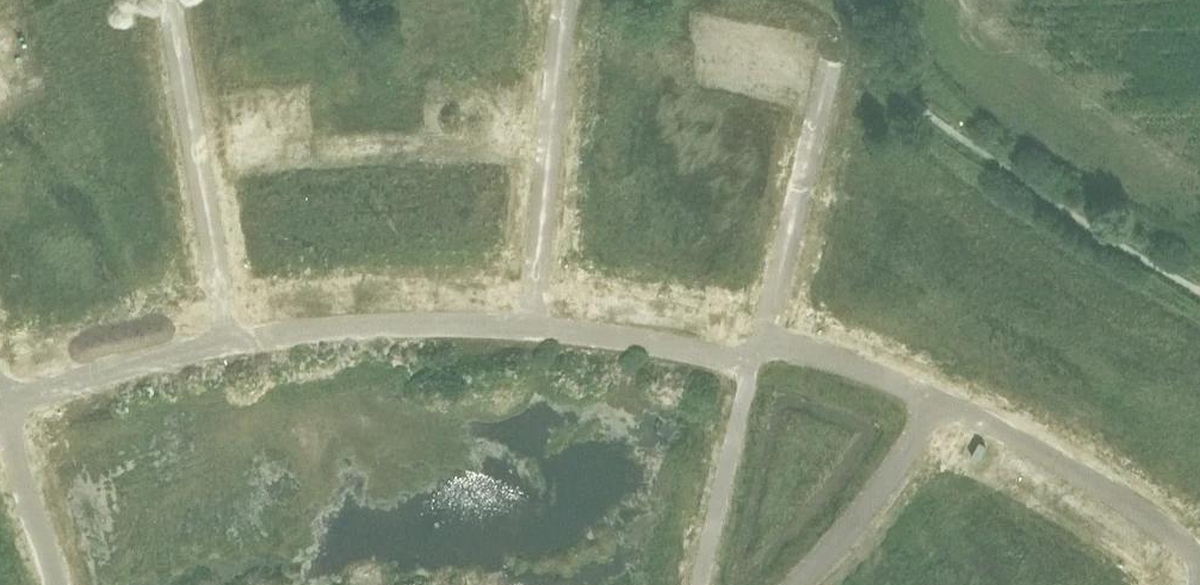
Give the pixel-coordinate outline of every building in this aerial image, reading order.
[(198,9),(207,8),(206,0),(196,0),(198,9)] [(531,2),(530,16),(540,17),(541,3),(531,2)] [(207,8),(198,10),(201,24),(210,22),(207,8)] [(528,30),(527,44),(537,45),(538,31),(528,30)] [(527,44),(526,58),(536,59),(537,45),(527,44)] [(214,48),(205,50),(207,64),(217,62),(214,48)] [(217,62),(207,64),(210,78),(219,76),(217,62)] [(356,153),(343,154),(344,164),(357,162),(356,153)] [(384,159),(370,160),(371,170),(385,169),(384,159)] [(398,159),(385,159),(385,168),(398,168),(398,159)] [(617,165),(616,175),(632,177),(633,167),(617,165)] [(633,167),(632,177),(648,179),(648,169),(633,167)] [(680,172),(677,181),(692,185),(694,175),(680,172)] [(695,175),(692,185),(708,189),(710,179),(695,175)] [(725,182),(722,193),(738,197),(740,186),(725,182)] [(1085,561),(1069,582),(1073,584),(1117,584),(1085,561)] [(851,584),(871,584),(859,575),(851,584)]
